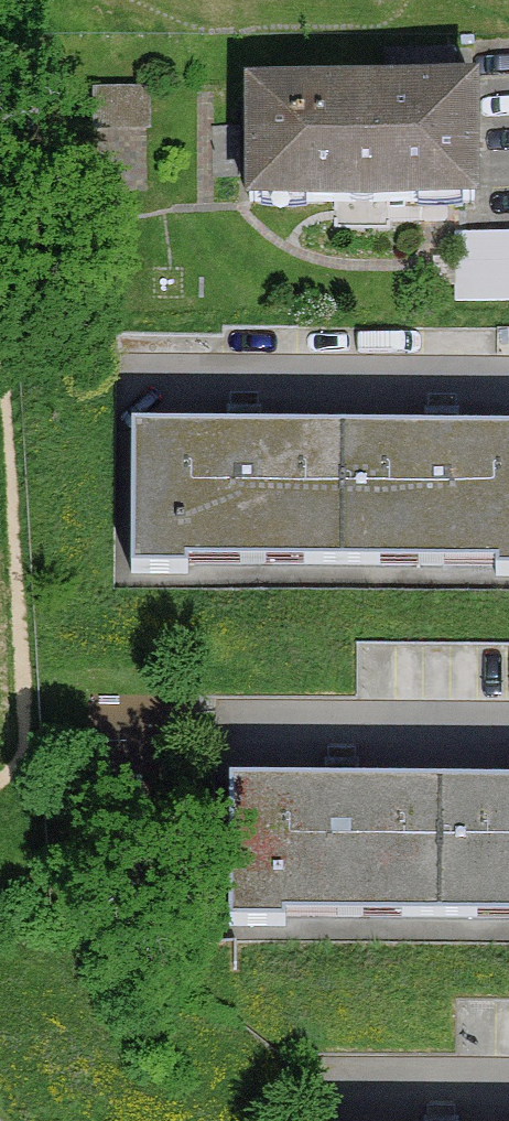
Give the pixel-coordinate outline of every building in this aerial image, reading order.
[(476,76),(249,85),(254,219),(481,211),(476,76)] [(462,223),(463,296),(508,295),(508,222),(462,223)] [(496,383),(508,383),(508,322),(494,322),(496,383)] [(343,437),(140,436),(140,570),(343,571),(343,437)] [(343,437),(343,571),(508,571),(508,437),(343,437)] [(447,789),(244,789),(243,922),(446,923),(447,789)] [(447,789),(446,923),(508,923),(508,789),(447,789)] [(508,1089),(508,992),(461,993),(463,1090),(508,1089)]
